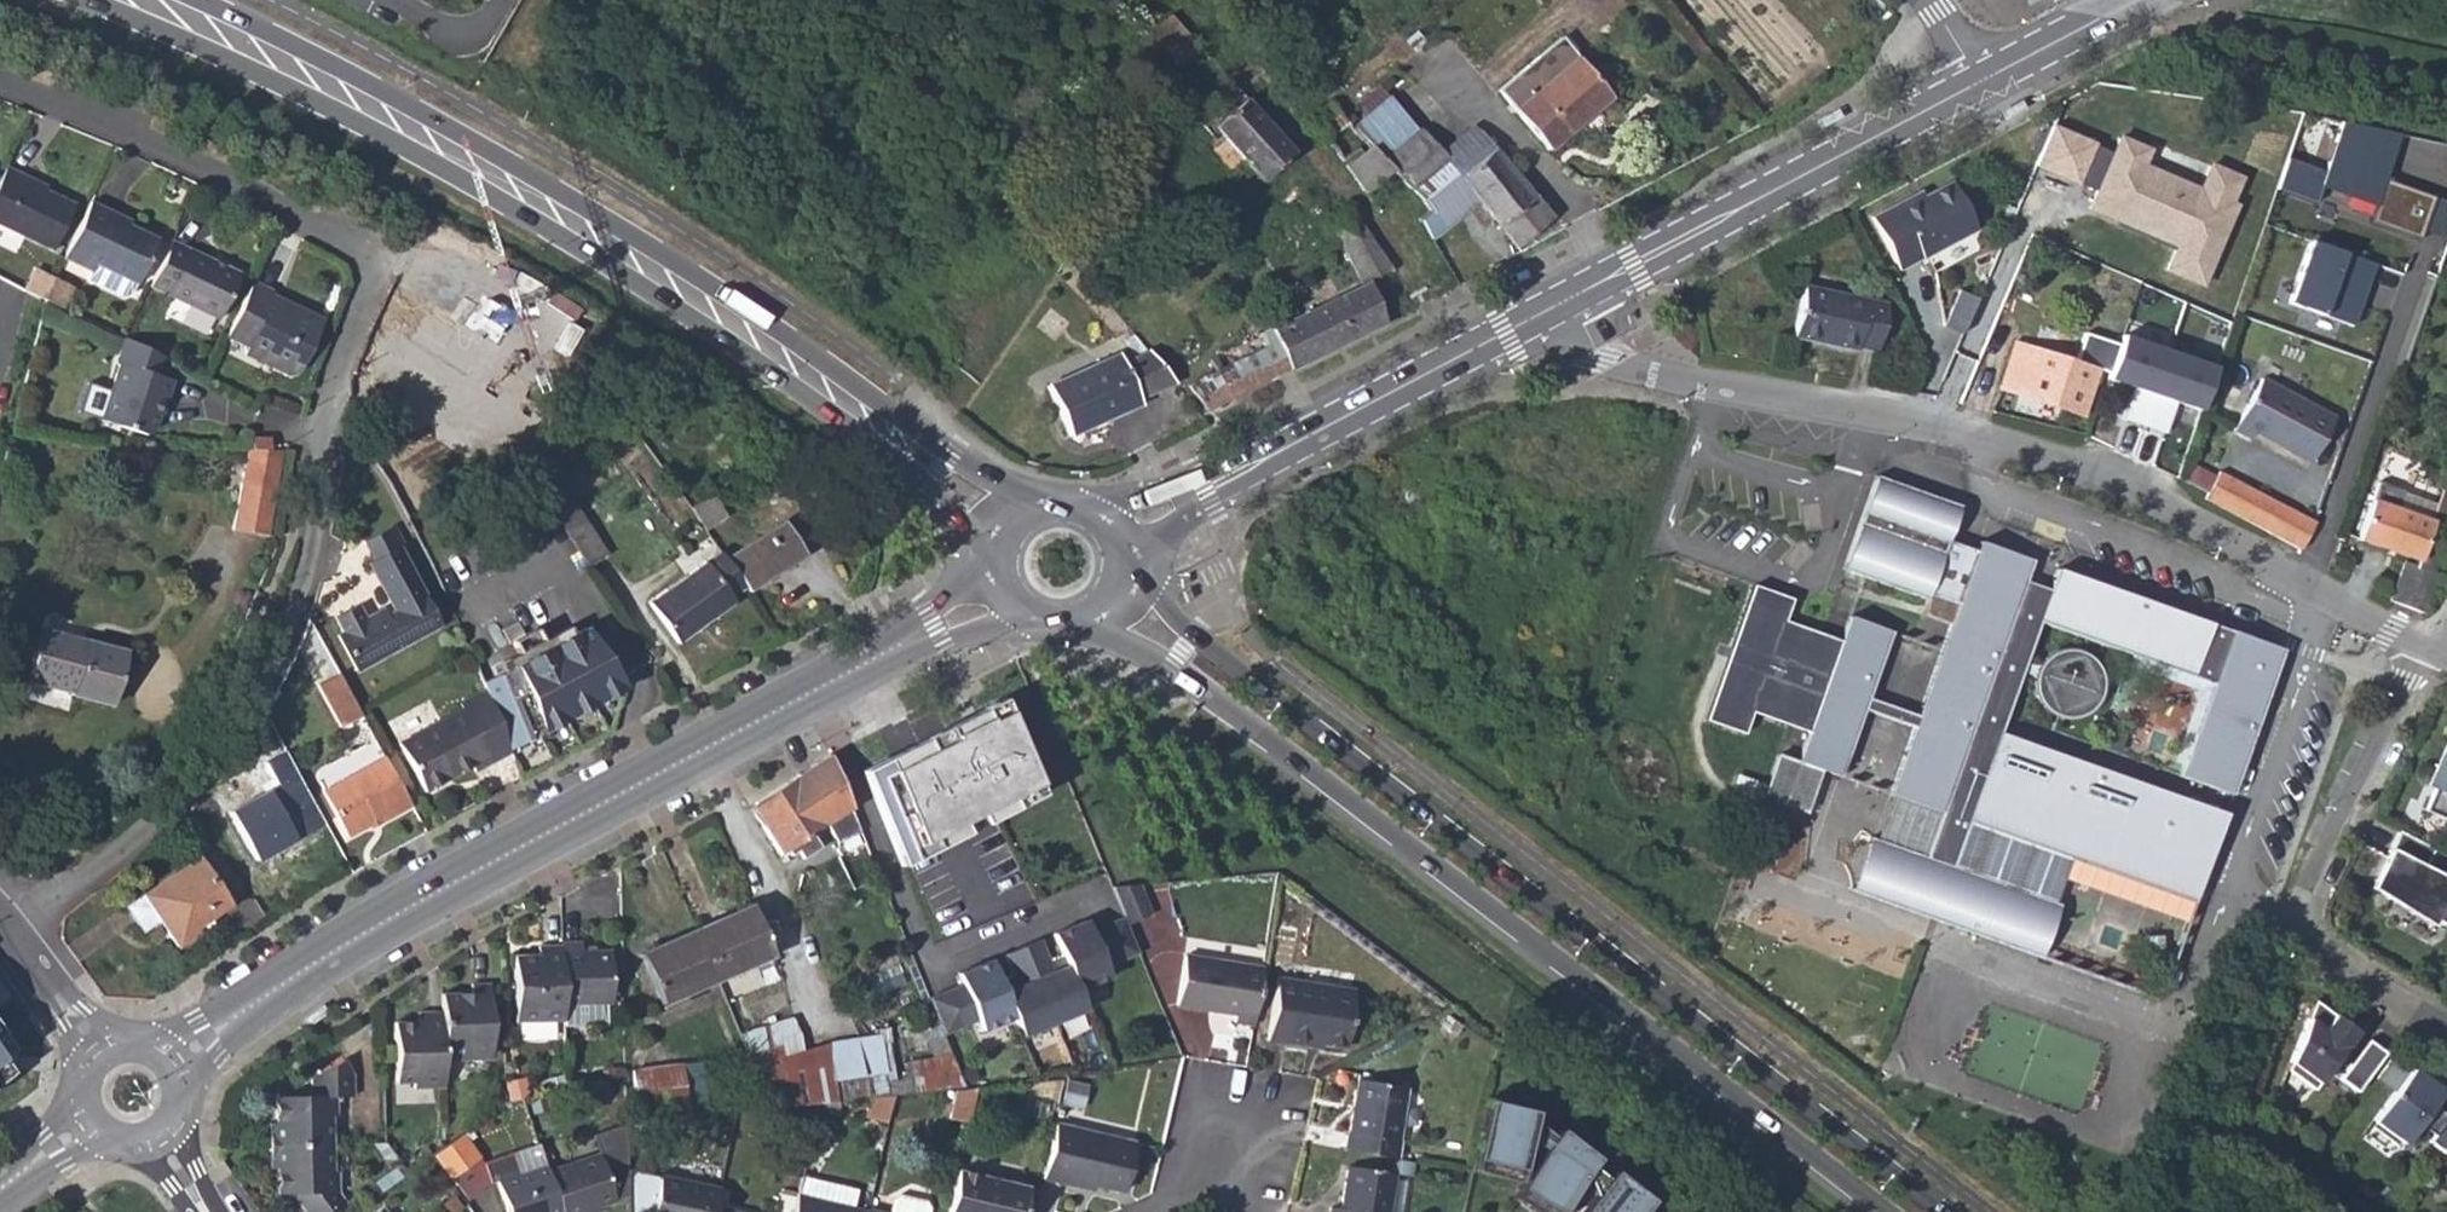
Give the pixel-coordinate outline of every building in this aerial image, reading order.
[(1178,65),(1198,48),(1170,17),(1142,42),(1151,52),(1160,45),(1178,65)] [(1500,93),(1546,151),(1610,97),(1562,41),(1500,93)] [(1226,141),(1263,181),(1293,154),(1236,90),(1199,124),(1219,147),(1226,141)] [(1996,110),(2000,119),(2021,108),(2019,104),(2016,99),(1996,110)] [(1837,117),(1832,109),(1812,120),(1814,124),(1817,129),(1837,117)] [(1364,143),(1382,161),(1403,143),(1372,113),(1354,131),(1364,143)] [(2378,220),(2421,234),(2436,197),(2391,182),(2405,134),(2344,120),(2329,169),(2288,157),(2279,188),(2319,201),(2325,187),(2383,207),(2378,220)] [(2057,124),(2041,166),(2083,186),(2102,144),(2057,124)] [(1480,204),(1515,247),(1523,241),(1551,218),(1473,128),(1443,153),(1419,130),(1403,143),(1382,161),(1392,171),(1414,194),(1431,213),(1420,222),(1431,240),(1480,204)] [(2168,267),(2203,283),(2239,203),(2235,201),(2244,175),(2214,162),(2200,186),(2147,162),(2154,147),(2123,134),(2095,199),(2122,210),(2119,218),(2178,244),(2168,267)] [(1364,193),(1392,171),(1382,161),(1364,143),(1341,160),(1364,193)] [(5,169),(0,180),(0,229),(47,253),(70,207),(41,192),(20,181),(22,178),(5,169)] [(20,181),(41,192),(43,189),(22,178),(20,181)] [(1870,216),(1898,269),(1975,229),(1950,181),(1898,209),(1894,202),(1870,216)] [(115,214),(90,202),(62,260),(62,261),(89,274),(86,283),(119,299),(126,297),(131,286),(133,287),(156,241),(126,227),(111,220),(115,214)] [(111,220),(126,227),(129,221),(115,214),(111,220)] [(1330,228),(1333,233),(1364,286),(1367,284),(1387,275),(1392,272),(1351,214),(1330,228)] [(2293,304),(2357,328),(2380,265),(2316,241),(2293,304)] [(240,281),(171,246),(150,289),(219,324),(240,281)] [(34,272),(24,292),(42,302),(52,282),(34,272)] [(1367,284),(1377,304),(1397,296),(1387,275),(1367,284)] [(52,282),(42,302),(61,311),(70,291),(52,282)] [(1205,410),(1385,322),(1377,304),(1367,284),(1364,286),(1257,338),(1263,348),(1188,386),(1205,410)] [(1802,284),(1793,337),(1854,349),(1855,345),(1877,350),(1887,300),(1802,284)] [(1941,321),(1961,329),(1975,295),(1956,287),(1941,321)] [(268,297),(251,288),(224,341),(247,352),(243,358),(288,381),(295,379),(319,330),(284,312),(273,313),(263,308),(268,297)] [(2133,324),(2114,381),(2209,413),(2228,356),(2133,324)] [(2090,380),(2095,383),(2101,368),(2014,340),(2000,385),(2079,412),(2090,380)] [(164,363),(120,341),(113,369),(116,370),(109,396),(86,389),(78,419),(101,426),(141,438),(149,435),(157,406),(161,406),(166,385),(159,382),(164,363)] [(1137,398),(1170,384),(1168,382),(1144,354),(1122,364),(1118,356),(1046,389),(1069,435),(1138,403),(1137,398)] [(2332,417),(2259,377),(2231,428),(2247,437),(2252,429),(2308,460),(2332,417)] [(605,418),(616,433),(628,425),(617,410),(605,418)] [(272,444),(247,442),(242,456),(245,456),(271,457),(272,444)] [(245,456),(230,534),(266,541),(284,458),(276,458),(271,457),(245,456)] [(545,465),(526,476),(586,568),(605,555),(545,465)] [(2217,468),(2202,496),(2298,546),(2312,519),(2217,468)] [(1908,491),(1872,478),(1865,499),(1895,510),(1900,512),(1908,491)] [(2389,598),(2423,610),(2438,570),(2435,569),(2446,532),(2446,488),(2440,486),(2434,502),(2401,491),(2401,488),(2378,480),(2357,539),(2415,559),(2414,563),(2403,559),(2389,598)] [(711,494),(720,509),(733,501),(723,486),(711,494)] [(1895,510),(1865,499),(1839,572),(1922,602),(1956,508),(1908,491),(1900,512),(1895,510)] [(711,494),(687,509),(703,531),(726,517),(720,509),(711,494)] [(783,522),(724,560),(742,586),(746,592),(803,554),(783,522)] [(336,635),(356,670),(438,623),(395,547),(400,544),(390,525),(359,543),(369,561),(366,564),(393,612),(385,617),(380,611),(365,619),(355,603),(333,616),(342,632),(336,635)] [(2220,816),(1993,735),(2033,625),(2207,687),(2174,779),(2227,799),(2279,653),(2155,609),(2147,630),(2137,627),(2145,605),(2052,572),(2044,594),(2020,585),(2028,563),(1974,544),(1936,652),(1912,718),(1864,701),(1888,634),(1845,619),(1837,641),(1804,734),(1793,764),(1816,772),(1836,779),(1859,712),(1908,730),(1884,797),(1937,815),(1944,797),(1967,805),(1960,824),(2188,905),(2220,816)] [(729,595),(742,586),(724,560),(719,553),(649,604),(676,642),(734,602),(729,595)] [(2052,572),(2028,563),(2020,585),(2044,594),(2052,572)] [(1804,734),(1837,641),(1779,620),(1787,598),(1748,585),(1699,722),(1738,735),(1746,712),(1804,734)] [(2155,609),(2145,605),(2137,627),(2147,630),(2155,609)] [(513,653),(486,668),(491,677),(569,635),(564,626),(537,641),(513,653)] [(491,677),(478,684),(481,690),(504,748),(505,752),(616,691),(621,688),(582,628),(569,635),(491,677)] [(531,629),(507,641),(513,653),(537,641),(531,629)] [(123,655),(39,632),(26,680),(70,693),(70,696),(109,706),(123,655)] [(2064,654),(2059,654),(2057,654),(2049,656),(2044,659),(2038,664),(2035,668),(2031,673),(2029,681),(2028,687),(2029,694),(2030,699),(2033,705),(2038,711),(2043,715),(2049,719),(2056,721),(2063,721),(2068,721),(2075,719),(2081,716),(2085,713),(2089,708),(2093,701),(2095,697),(2096,690),(2096,683),(2094,676),(2092,672),(2088,666),(2083,661),(2077,657),(2071,655),(2064,654)] [(358,710),(338,674),(317,686),(340,728),(361,716),(358,710)] [(474,772),(492,762),(489,756),(504,748),(481,690),(469,697),(476,712),(467,717),(461,708),(397,745),(423,793),(470,766),(474,772)] [(461,708),(467,717),(476,712),(469,697),(459,702),(461,708)] [(852,768),(892,864),(1040,795),(997,703),(852,768)] [(2438,767),(2442,768),(2424,808),(2446,818),(2446,745),(2438,767)] [(489,756),(492,762),(506,754),(505,752),(504,748),(489,756)] [(233,810),(261,860),(325,827),(287,752),(269,761),(280,783),(233,810)] [(1801,811),(1816,772),(1793,764),(1771,755),(1757,797),(1801,811)] [(383,757),(321,791),(346,838),(375,822),(379,822),(410,806),(383,757)] [(816,847),(808,835),(825,824),(836,843),(857,830),(848,809),(827,757),(750,805),(752,808),(749,811),(777,855),(783,850),(787,855),(794,852),(799,858),(816,847)] [(1937,815),(1884,797),(1868,841),(1945,868),(1960,824),(1967,805),(1944,797),(1937,815)] [(2397,830),(2387,849),(2398,854),(2383,884),(2387,895),(2443,924),(2446,915),(2446,879),(2422,867),(2432,847),(2397,830)] [(1945,868),(1868,841),(1849,894),(2028,958),(2047,905),(1945,868)] [(196,861),(140,897),(158,925),(174,948),(197,933),(193,927),(211,915),(226,906),(196,861)] [(1149,916),(1136,884),(1109,887),(1123,918),(1126,926),(1149,916)] [(120,911),(138,939),(158,925),(140,897),(120,911)] [(750,906),(693,931),(713,980),(770,956),(750,906)] [(193,927),(197,933),(215,921),(211,915),(193,927)] [(1123,918),(1106,925),(1121,961),(1137,954),(1126,926),(1123,918)] [(1083,922),(1050,936),(1058,955),(1076,993),(1107,980),(1103,969),(1121,961),(1106,925),(1088,933),(1083,922)] [(658,1004),(713,980),(693,931),(637,955),(658,1004)] [(1037,941),(1002,955),(1010,975),(996,981),(1010,1019),(1018,1038),(1083,1012),(1076,993),(1058,955),(1045,961),(1037,941)] [(581,943),(559,943),(559,945),(560,1004),(560,1020),(561,1025),(602,1025),(602,1003),(608,1003),(608,952),(581,953),(581,943)] [(514,1021),(560,1020),(560,1004),(559,945),(539,946),(539,956),(513,956),(514,1021)] [(1233,1020),(1252,1023),(1261,967),(1184,953),(1177,1002),(1234,1011),(1233,1020)] [(960,985),(941,993),(956,1029),(974,1021),(978,1032),(1010,1019),(996,981),(988,961),(955,975),(960,985)] [(1277,975),(1265,1037),(1305,1045),(1308,1039),(1343,1045),(1354,987),(1277,975)] [(472,997),(440,997),(441,1014),(442,1064),(490,1063),(489,985),(471,985),(472,997)] [(941,993),(926,999),(941,1035),(956,1029),(941,993)] [(2357,1032),(2315,1000),(2287,1070),(2313,1090),(2357,1032)] [(296,1016),(303,1026),(324,1012),(320,1007),(317,1002),(296,1016)] [(413,1090),(443,1089),(442,1064),(441,1014),(416,1015),(416,1024),(394,1024),(394,1085),(413,1084),(413,1090)] [(955,1089),(962,1088),(941,1037),(926,1043),(928,1060),(901,1064),(902,1077),(897,1078),(898,1096),(955,1089)] [(2356,1091),(2384,1052),(2366,1039),(2338,1078),(2356,1091)] [(831,1081),(834,1103),(862,1100),(854,1041),(824,1046),(831,1081)] [(831,1081),(824,1046),(778,1059),(775,1049),(746,1057),(767,1108),(834,1103),(831,1081)] [(14,1067),(0,1047),(0,1078),(14,1067)] [(266,1123),(265,1145),(327,1144),(326,1115),(331,1116),(331,1098),(347,1097),(348,1076),(337,1060),(306,1079),(306,1091),(306,1097),(295,1097),(271,1097),(271,1122),(266,1123)] [(628,1072),(634,1111),(684,1106),(679,1066),(628,1072)] [(2412,1068),(2372,1121),(2404,1145),(2419,1125),(2433,1136),(2428,1143),(2442,1152),(2444,1149),(2446,1145),(2446,1112),(2435,1103),(2443,1091),(2412,1068)] [(561,1075),(562,1087),(581,1086),(581,1075),(561,1075)] [(1348,1132),(1344,1150),(1395,1159),(1398,1141),(1398,1139),(1406,1085),(1358,1078),(1349,1131),(1348,1132)] [(948,1118),(964,1123),(972,1087),(962,1088),(955,1089),(948,1118)] [(890,1097),(865,1099),(860,1120),(883,1125),(890,1097)] [(1489,1099),(1474,1160),(1522,1172),(1536,1110),(1489,1099)] [(638,1122),(639,1138),(663,1136),(663,1120),(638,1122)] [(1131,1143),(1052,1124),(1039,1178),(1082,1188),(1084,1182),(1120,1190),(1131,1143)] [(623,1125),(590,1136),(596,1156),(545,1173),(558,1211),(580,1211),(594,1208),(612,1202),(611,1201),(625,1197),(623,1125)] [(1547,1145),(1520,1186),(1562,1211),(1586,1171),(1599,1156),(1560,1128),(1547,1145)] [(430,1156),(446,1180),(477,1159),(459,1134),(445,1145),(430,1156)] [(327,1144),(265,1145),(266,1168),(272,1168),(272,1194),(287,1194),(300,1211),(329,1211),(340,1204),(332,1192),(333,1174),(328,1174),(327,1144)] [(558,1211),(545,1173),(540,1160),(491,1177),(503,1211),(557,1211),(558,1211)] [(1392,1172),(1346,1165),(1339,1207),(1329,1205),(1328,1211),(1386,1211),(1392,1172)] [(1615,1168),(1580,1211),(1641,1211),(1652,1198),(1615,1168)] [(953,1170),(943,1211),(1018,1211),(1023,1187),(953,1170)] [(710,1209),(714,1191),(655,1178),(648,1211),(710,1211),(710,1209)] [(863,1211),(792,1197),(789,1211),(863,1211)] [(922,1208),(918,1202),(892,1197),(886,1200),(884,1211),(921,1211),(922,1208)]
